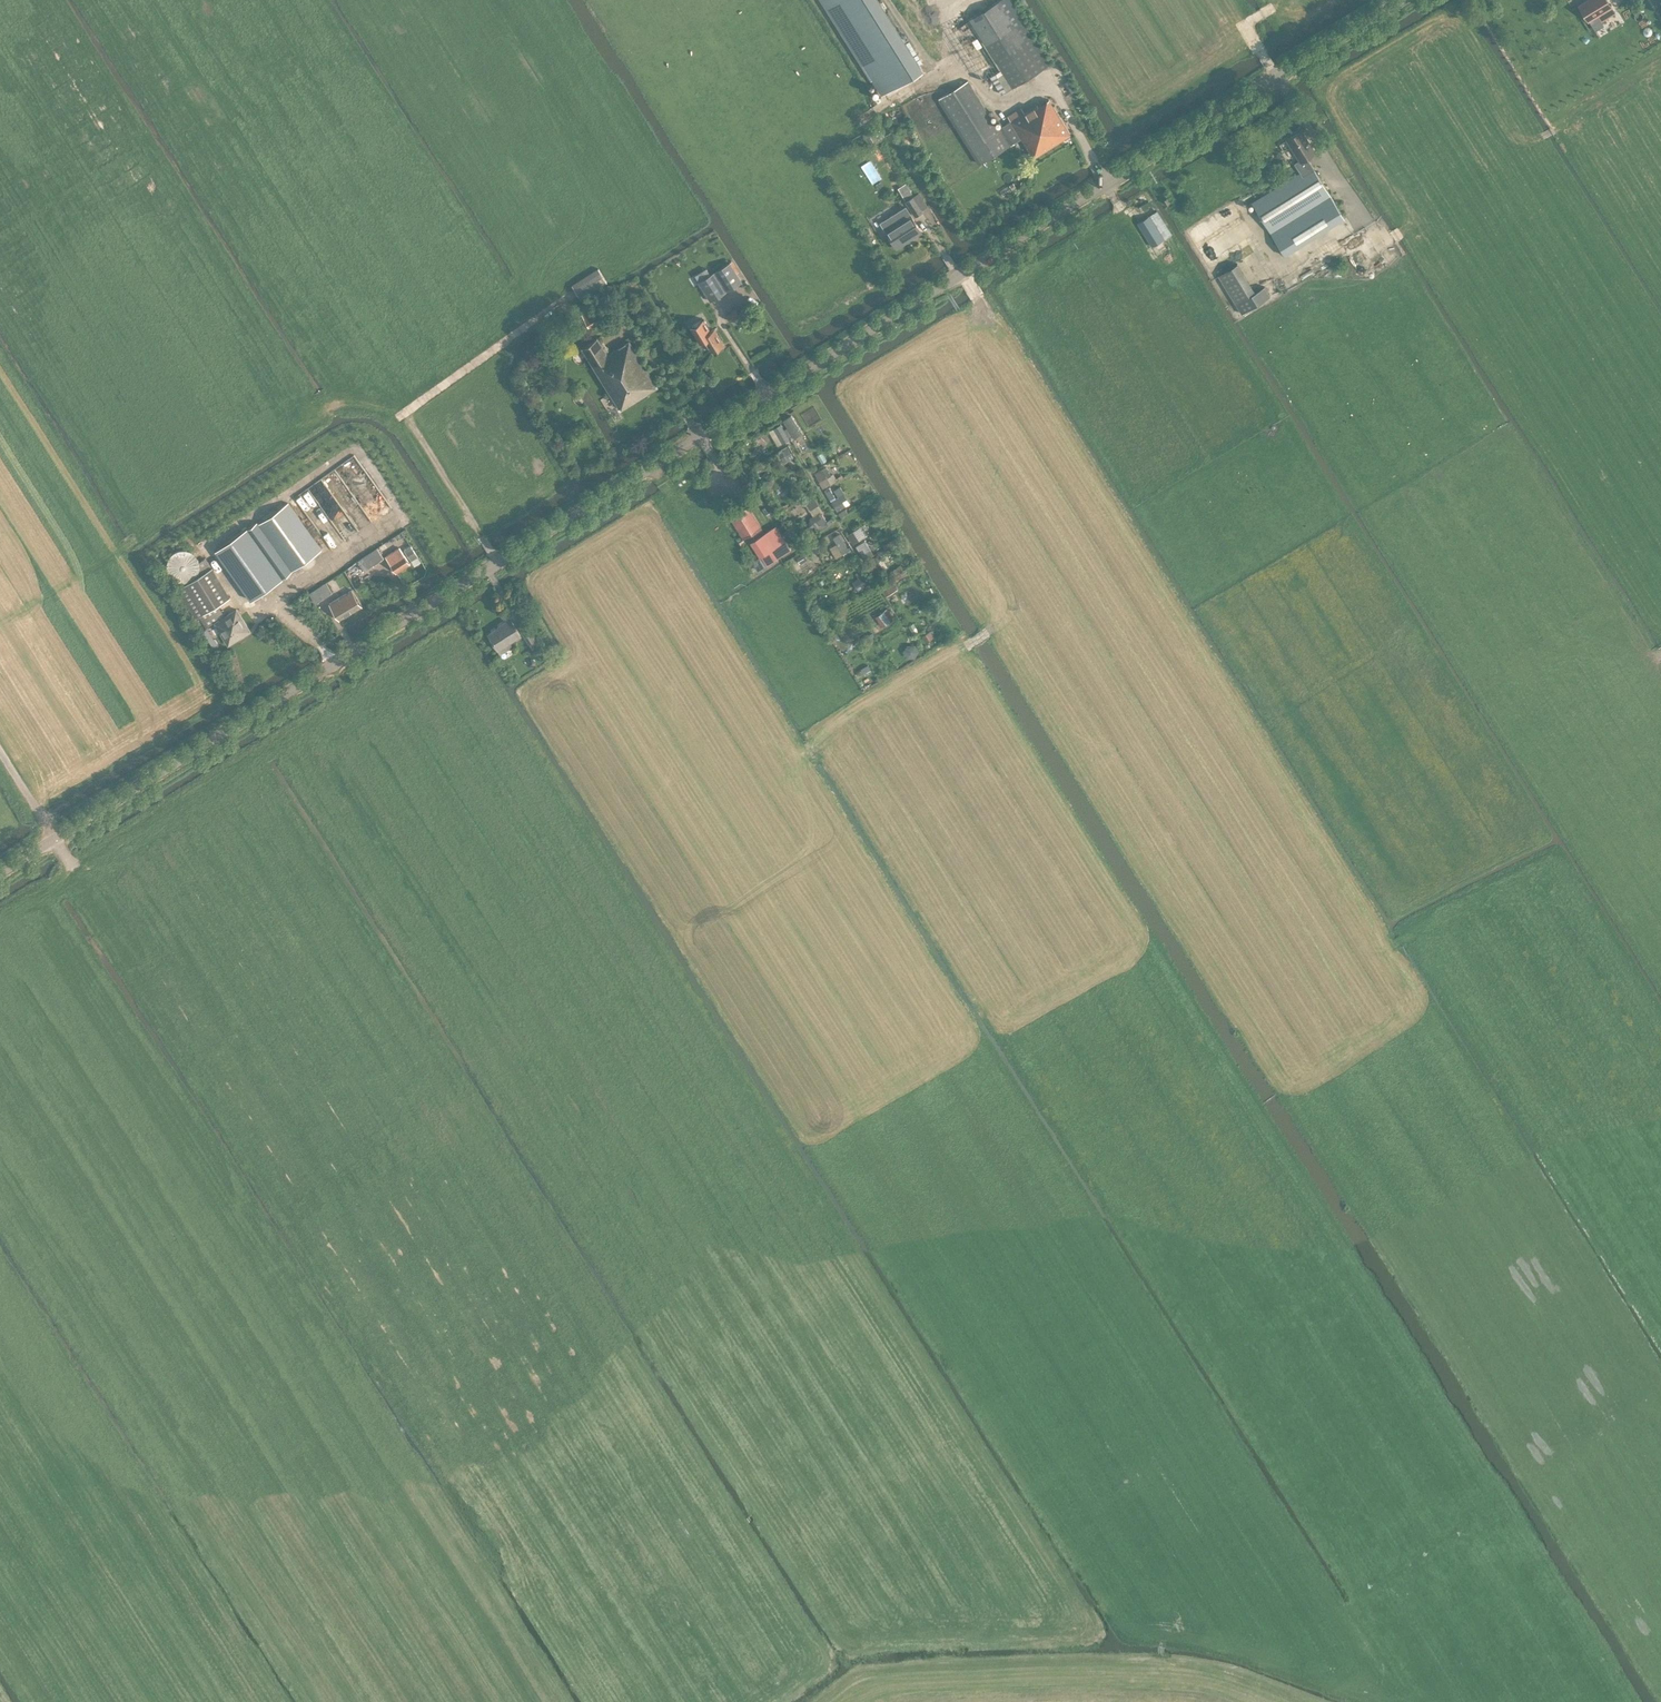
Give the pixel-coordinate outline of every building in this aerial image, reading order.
[(882,93),(921,68),(878,0),(824,0),(882,93)] [(1012,87),(1051,64),(1011,0),(998,0),(968,19),(1001,69),(990,76),(1001,94),(1012,87)] [(1578,4),(1588,21),(1597,15),(1601,20),(1614,12),(1607,0),(1585,0),(1578,4)] [(968,79),(953,89),(939,98),(980,163),(1021,137),(1011,120),(998,127),(968,79)] [(1008,114),(1011,120),(1021,137),(1033,157),(1070,134),(1049,99),(1038,105),(1037,103),(1023,112),(1020,106),(1008,114)] [(872,130),(863,135),(869,145),(879,140),(872,130)] [(1251,202),(1285,255),(1344,218),(1308,157),(1316,152),(1302,130),(1287,139),(1299,159),(1294,163),(1300,172),(1251,202)] [(915,216),(923,211),(913,196),(914,195),(906,183),(898,187),(907,202),(915,216)] [(905,205),(880,221),(885,229),(897,247),(921,231),(910,213),(905,205)] [(1223,214),(1190,231),(1195,241),(1228,224),(1223,214)] [(1152,246),(1164,239),(1149,215),(1137,222),(1152,246)] [(1201,249),(1207,259),(1234,244),(1229,234),(1201,249)] [(710,301),(743,281),(730,261),(698,281),(710,301)] [(1218,275),(1236,303),(1255,291),(1237,263),(1218,275)] [(581,298),(608,281),(598,268),(572,285),(581,298)] [(1255,291),(1236,303),(1242,313),(1270,295),(1264,286),(1255,291)] [(590,329),(607,319),(599,304),(581,314),(590,329)] [(740,315),(737,309),(727,315),(731,321),(740,315)] [(704,318),(691,327),(700,342),(705,339),(713,351),(724,344),(714,328),(711,330),(704,318)] [(598,336),(582,346),(620,408),(658,385),(629,339),(608,353),(598,336)] [(780,424),(774,428),(777,433),(783,442),(790,439),(788,436),(791,434),(793,437),(801,432),(791,416),(783,421),(788,429),(785,431),(780,424)] [(782,463),(794,457),(788,447),(776,453),(782,463)] [(762,470),(768,465),(765,460),(758,464),(762,470)] [(831,483),(822,468),(815,472),(819,481),(822,488),(831,483)] [(764,482),(767,488),(772,485),(768,479),(764,482)] [(309,486),(296,494),(316,523),(322,520),(325,524),(332,519),(309,486)] [(835,497),(829,487),(825,490),(830,499),(835,497)] [(809,510),(818,504),(813,495),(804,501),(809,510)] [(839,496),(832,501),(838,510),(845,506),(839,496)] [(234,535),(215,549),(221,557),(252,599),(291,572),(322,549),(303,522),(288,501),(259,522),(258,521),(247,529),(246,528),(235,536),(234,535)] [(747,543),(750,541),(760,556),(762,555),(767,565),(791,550),(776,524),(764,532),(761,526),(748,505),(730,516),(747,543)] [(820,511),(810,518),(816,528),(817,527),(827,520),(820,511)] [(832,517),(827,521),(830,525),(835,521),(832,517)] [(848,534),(854,543),(860,539),(854,530),(848,534)] [(839,533),(833,537),(843,553),(849,549),(839,533)] [(859,550),(862,548),(863,547),(866,551),(870,548),(865,540),(856,545),(859,550)] [(411,560),(418,555),(410,544),(404,549),(411,560)] [(201,560),(201,557),(200,554),(199,551),(197,549),(194,547),(191,546),(188,545),(186,545),(182,546),(180,547),(176,550),(174,553),(173,554),(172,557),(172,560),(172,562),(173,565),(174,567),(176,570),(180,573),(183,574),(185,574),(189,574),(192,573),(195,572),(197,570),(198,568),(200,566),(201,563),(201,560)] [(384,557),(377,547),(358,560),(364,570),(384,557)] [(385,556),(387,558),(396,572),(410,563),(399,547),(385,556)] [(804,553),(797,557),(800,563),(807,559),(804,553)] [(884,569),(876,556),(869,559),(876,573),(884,569)] [(212,566),(178,589),(196,618),(200,615),(207,626),(215,621),(225,615),(218,604),(231,596),(212,566)] [(853,581),(858,590),(871,582),(863,570),(856,574),(858,577),(853,581)] [(886,596),(897,589),(894,583),(898,580),(897,579),(903,576),(901,573),(880,585),(886,596)] [(332,591),(326,581),(309,592),(315,602),(332,591)] [(352,589),(329,602),(339,619),(362,605),(352,589)] [(237,607),(225,615),(215,621),(229,643),(251,629),(237,607)] [(886,608),(880,613),(887,623),(894,618),(886,608)] [(509,641),(520,634),(511,619),(488,633),(498,648),(501,652),(512,645),(509,641)] [(540,647),(535,639),(523,620),(518,623),(529,642),(534,650),(540,647)] [(201,631),(213,649),(219,645),(208,627),(201,631)] [(930,630),(922,635),(926,640),(933,636),(930,630)] [(842,634),(836,637),(842,650),(848,647),(842,634)] [(908,646),(905,651),(908,656),(914,656),(917,651),(914,645),(908,646)] [(871,669),(869,664),(856,672),(859,676),(871,669)]
